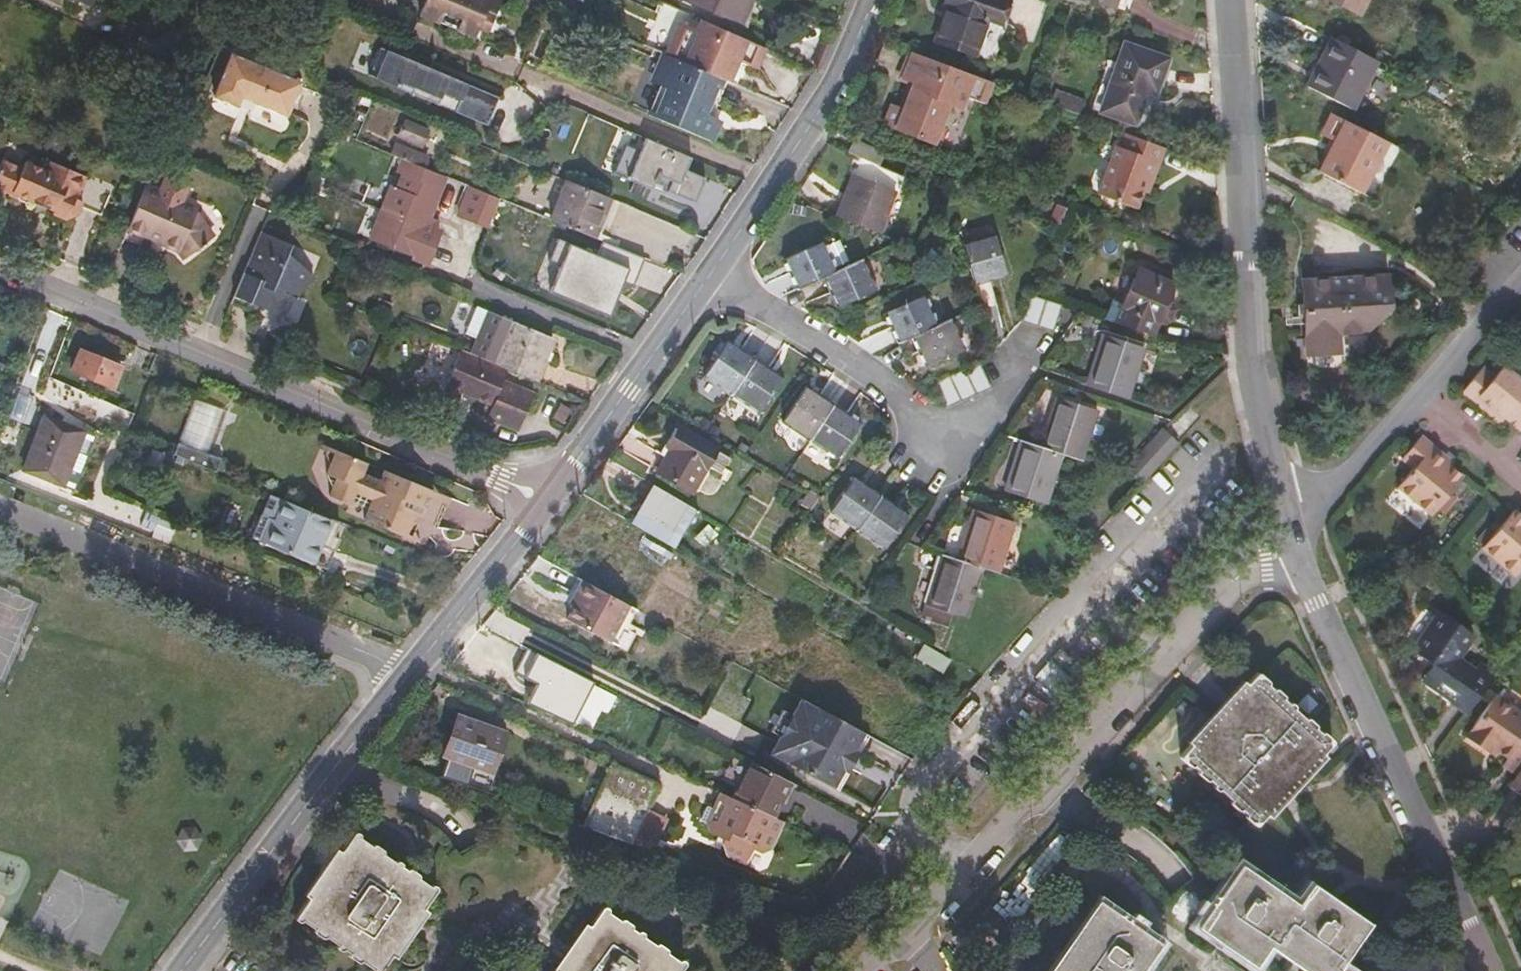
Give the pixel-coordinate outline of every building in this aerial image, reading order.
[(466,33),(472,17),(432,0),(425,0),(420,13),(466,33)] [(482,21),(487,10),(495,13),(501,0),(432,0),(472,17),(482,21)] [(755,0),(684,0),(684,1),(744,27),(755,0)] [(1009,2),(1004,0),(947,0),(944,6),(948,7),(934,42),(975,57),(988,20),(1001,25),(1009,2)] [(1359,15),(1367,0),(1332,0),(1359,15)] [(475,37),(482,21),(472,17),(466,33),(475,37)] [(671,56),(716,76),(725,56),(717,52),(721,42),(685,26),(681,34),(671,56)] [(660,51),(666,55),(671,56),(681,34),(670,29),(660,51)] [(717,52),(725,56),(729,46),(721,42),(717,52)] [(1308,86),(1353,109),(1378,64),(1339,43),(1325,69),(1319,66),(1308,86)] [(1157,93),(1168,60),(1124,45),(1100,112),(1135,124),(1146,91),(1157,93)] [(456,113),(488,126),(500,98),(437,72),(435,77),(429,74),(431,69),(381,49),(370,77),(419,97),(421,92),(441,100),(445,89),(463,97),(456,113)] [(1001,86),(914,54),(904,79),(914,82),(902,112),(893,108),(887,125),(958,152),(961,146),(979,101),(985,103),(993,105),(1001,86)] [(654,117),(713,142),(722,120),(709,115),(723,79),(716,76),(671,56),(666,55),(655,83),(667,89),(654,117)] [(287,109),(294,112),(305,86),(235,56),(223,83),(287,109)] [(155,87),(167,92),(169,87),(157,82),(155,87)] [(291,119),(294,112),(287,109),(223,83),(217,97),(239,107),(240,104),(242,99),(257,106),(284,117),(291,119)] [(158,94),(150,91),(143,107),(150,110),(158,94)] [(255,110),(257,106),(242,99),(240,104),(255,110)] [(979,101),(961,146),(966,148),(985,103),(979,101)] [(1384,140),(1332,113),(1321,133),(1327,137),(1332,139),(1326,152),(1317,170),(1359,191),(1376,156),(1384,140)] [(427,132),(407,123),(401,136),(422,145),(427,132)] [(1152,181),(1164,149),(1126,134),(1120,150),(1115,149),(1098,196),(1136,210),(1147,180),(1152,181)] [(1332,139),(1327,137),(1321,150),(1326,152),(1332,139)] [(687,171),(693,157),(649,139),(631,180),(652,189),(655,182),(658,184),(662,176),(673,180),(670,190),(696,201),(705,178),(687,171)] [(885,151),(856,139),(849,153),(878,166),(885,151)] [(404,159),(419,165),(424,154),(408,148),(404,159)] [(113,202),(51,175),(28,166),(26,172),(5,165),(0,177),(0,194),(16,200),(17,197),(21,198),(25,204),(31,206),(35,204),(59,214),(58,218),(70,223),(80,219),(84,208),(106,217),(113,202)] [(51,175),(113,202),(119,188),(91,176),(90,179),(56,165),(51,175)] [(379,218),(438,243),(442,235),(436,233),(439,224),(431,220),(443,189),(400,171),(379,218)] [(855,175),(838,216),(879,232),(894,193),(855,175)] [(184,202),(191,186),(169,177),(162,193),(184,202)] [(596,237),(612,198),(569,180),(552,219),(594,236),(596,237)] [(149,187),(138,212),(143,214),(151,193),(152,189),(149,187)] [(151,193),(198,214),(198,208),(184,202),(162,193),(152,189),(151,193)] [(462,218),(487,229),(498,202),(472,191),(462,218)] [(143,214),(211,243),(214,241),(198,214),(151,193),(143,214)] [(249,211),(259,215),(260,210),(251,205),(249,211)] [(1059,228),(1067,209),(1057,205),(1049,223),(1059,228)] [(184,258),(211,243),(143,214),(138,212),(130,230),(145,237),(181,251),(184,258)] [(431,262),(438,243),(379,218),(371,237),(431,262)] [(261,228),(256,239),(270,245),(275,233),(261,228)] [(292,240),(275,233),(270,245),(287,252),(292,240)] [(594,236),(588,250),(593,252),(599,238),(596,237),(594,236)] [(979,304),(993,299),(988,278),(1004,273),(994,237),(965,245),(979,304)] [(583,261),(619,275),(629,251),(599,238),(593,252),(588,250),(583,261)] [(256,239),(249,259),(262,264),(270,245),(256,239)] [(287,252),(314,264),(319,251),(292,240),(287,252)] [(798,290),(826,277),(834,273),(821,243),(785,260),(798,290)] [(262,264),(302,281),(311,270),(314,264),(287,252),(270,245),(262,264)] [(249,259),(237,287),(267,300),(270,293),(273,287),(281,291),(283,285),(295,290),(302,281),(262,264),(249,259)] [(568,298),(604,313),(618,283),(615,282),(619,275),(583,261),(580,268),(573,285),(568,298)] [(559,279),(573,285),(580,268),(567,262),(559,279)] [(834,273),(826,277),(839,306),(873,290),(860,262),(834,273)] [(1116,323),(1152,336),(1175,286),(1140,270),(1132,286),(1116,323)] [(1311,365),(1343,362),(1341,341),(1367,338),(1366,318),(1371,312),(1393,310),(1391,281),(1305,288),(1311,365)] [(1132,286),(1123,282),(1106,320),(1116,323),(1132,286)] [(273,287),(270,293),(278,297),(281,291),(273,287)] [(1053,331),(1061,305),(1033,295),(1031,295),(1023,321),(1053,331)] [(913,336),(934,326),(921,297),(887,313),(900,343),(913,336)] [(604,314),(604,313),(568,298),(568,299),(604,314)] [(1366,318),(1367,338),(1393,310),(1371,312),(1366,318)] [(473,353),(512,369),(538,380),(555,339),(491,312),(473,353)] [(949,319),(934,326),(913,336),(927,366),(962,349),(949,319)] [(1087,383),(1128,397),(1144,349),(1102,336),(1087,383)] [(706,374),(733,393),(754,362),(727,344),(706,374)] [(506,382),(512,369),(473,353),(465,350),(449,386),(496,406),(491,418),(522,431),(537,395),(506,382)] [(123,367),(80,351),(72,373),(116,389),(123,367)] [(754,362),(733,393),(759,410),(780,379),(754,362)] [(946,407),(991,388),(981,364),(936,384),(946,407)] [(1520,430),(1520,381),(1504,366),(1495,376),(1484,367),(1463,391),(1488,414),(1494,407),(1520,430)] [(811,438),(832,406),(805,388),(784,420),(811,438)] [(192,397),(180,392),(175,402),(189,408),(192,397)] [(1055,398),(1040,447),(1061,454),(1082,460),(1098,412),(1055,398)] [(202,402),(200,401),(181,445),(184,446),(207,455),(224,412),(202,402)] [(858,424),(832,406),(811,438),(838,456),(858,424)] [(86,433),(46,417),(26,470),(66,485),(86,433)] [(658,474),(692,493),(717,446),(680,425),(668,446),(672,449),(658,474)] [(1140,455),(1165,431),(1163,429),(1119,473),(1123,474),(1140,455)] [(1179,443),(1165,431),(1140,455),(1123,474),(1144,482),(1179,443)] [(1399,488),(1432,516),(1463,478),(1444,460),(1447,458),(1422,437),(1403,460),(1414,469),(1399,488)] [(1061,454),(1040,447),(1020,440),(1004,490),(1045,503),(1061,454)] [(336,449),(323,444),(330,463),(336,449)] [(177,456),(219,474),(224,461),(207,455),(181,445),(177,456)] [(166,454),(155,449),(149,465),(160,470),(166,454)] [(424,508),(429,498),(432,490),(384,470),(379,482),(361,474),(366,463),(366,462),(336,449),(330,463),(326,473),(333,487),(330,495),(351,504),(352,502),(369,510),(365,519),(404,536),(414,512),(411,511),(414,504),(424,508)] [(779,540),(785,507),(774,506),(779,475),(752,471),(742,534),(779,540)] [(831,511),(857,528),(880,497),(854,479),(831,511)] [(696,509),(655,486),(632,523),(673,546),(696,509)] [(446,504),(449,497),(432,490),(429,498),(446,504)] [(880,497),(857,528),(884,547),(906,515),(880,497)] [(326,538),(333,521),(283,500),(277,518),(276,517),(273,527),(260,521),(252,539),(323,567),(334,541),(326,538)] [(957,559),(982,567),(999,572),(1012,525),(972,512),(957,559)] [(1517,577),(1520,573),(1520,516),(1516,512),(1484,548),(1517,577)] [(967,616),(982,567),(957,559),(941,554),(924,603),(948,610),(967,616)] [(629,606),(583,582),(577,595),(581,597),(576,605),(568,619),(610,641),(629,606)] [(581,597),(577,595),(572,603),(576,605),(581,597)] [(944,624),(948,610),(924,603),(920,617),(944,624)] [(1434,623),(1438,617),(1427,610),(1423,614),(1434,623)] [(1450,705),(1466,716),(1495,673),(1481,663),(1475,671),(1457,658),(1470,639),(1438,617),(1434,623),(1412,655),(1443,677),(1462,689),(1452,703),(1450,705)] [(948,657),(922,642),(914,655),(940,670),(948,657)] [(1314,759),(1318,762),(1332,745),(1334,741),(1334,738),(1325,730),(1324,732),(1318,728),(1319,726),(1311,717),(1308,719),(1296,707),(1298,706),(1293,702),(1292,704),(1285,699),(1287,696),(1277,687),(1275,690),(1268,683),(1270,682),(1258,672),(1241,691),(1251,698),(1232,721),(1224,715),(1205,738),(1201,735),(1184,753),(1184,758),(1191,765),(1199,769),(1201,776),(1208,780),(1215,782),(1218,788),(1224,790),(1234,799),(1236,805),(1239,808),(1242,810),(1244,808),(1249,813),(1249,817),(1259,825),(1278,805),(1279,804),(1276,802),(1314,759)] [(1434,690),(1452,703),(1462,689),(1443,677),(1434,690)] [(626,723),(636,704),(591,681),(582,701),(626,723)] [(1251,698),(1241,691),(1201,735),(1205,738),(1224,715),(1232,721),(1251,698)] [(1494,696),(1466,736),(1488,751),(1492,746),(1499,751),(1508,758),(1503,764),(1517,773),(1520,767),(1520,714),(1494,696)] [(810,703),(792,736),(824,752),(855,768),(862,755),(872,736),(810,703)] [(473,766),(491,772),(505,732),(456,716),(442,756),(448,758),(473,766)] [(824,752),(792,736),(781,758),(843,792),(853,773),(855,768),(824,752)] [(1492,746),(1488,751),(1496,756),(1499,751),(1492,746)] [(855,768),(862,772),(869,759),(862,755),(855,768)] [(448,758),(441,778),(466,786),(473,766),(448,758)] [(1279,804),(1318,762),(1314,759),(1276,802),(1279,804)] [(751,762),(732,798),(774,818),(791,782),(751,762)] [(613,763),(584,827),(633,844),(648,809),(659,784),(613,763)] [(473,766),(466,786),(488,794),(495,773),(491,772),(473,766)] [(1510,784),(1520,792),(1520,767),(1517,773),(1510,784)] [(859,776),(862,772),(855,768),(853,773),(859,776)] [(732,798),(725,795),(719,806),(710,803),(703,817),(712,822),(711,826),(713,833),(726,838),(723,845),(724,851),(726,857),(745,865),(753,850),(756,852),(759,853),(763,852),(767,850),(782,822),(774,818),(732,798)] [(648,809),(633,844),(656,851),(670,817),(648,809)] [(1207,812),(1203,817),(1211,823),(1215,818),(1207,812)] [(195,822),(178,824),(171,841),(184,854),(201,852),(208,835),(195,822)] [(391,956),(425,908),(439,888),(433,885),(431,887),(419,878),(421,876),(410,868),(408,867),(407,869),(401,866),(402,864),(402,861),(399,860),(397,862),(383,853),(384,851),(374,843),(372,845),(361,838),(362,833),(360,832),(358,832),(355,833),(297,916),(296,919),(297,921),(299,921),(303,920),(314,928),(313,931),(315,933),(323,939),(325,939),(326,937),(338,944),(338,948),(340,950),(341,950),(345,949),(351,953),(350,955),(352,958),(356,961),(359,962),(361,961),(374,969),(373,970),(380,970),(391,956)] [(1235,874),(1203,923),(1260,961),(1271,945),(1275,940),(1320,970),(1338,970),(1345,960),(1367,927),(1310,888),(1297,908),(1238,869),(1235,874)] [(1158,941),(1104,904),(1058,970),(1137,970),(1158,941)] [(559,970),(680,970),(684,965),(685,963),(684,962),(683,961),(682,961),(678,961),(668,953),(668,950),(659,944),(657,943),(654,944),(643,936),(643,934),(643,932),(642,932),(640,931),(639,931),(637,933),(631,929),(632,925),(623,919),(620,921),(608,912),(608,911),(608,908),(607,908),(605,906),(603,906),(559,970)] [(1345,960),(1338,970),(1358,970),(1345,960)]
